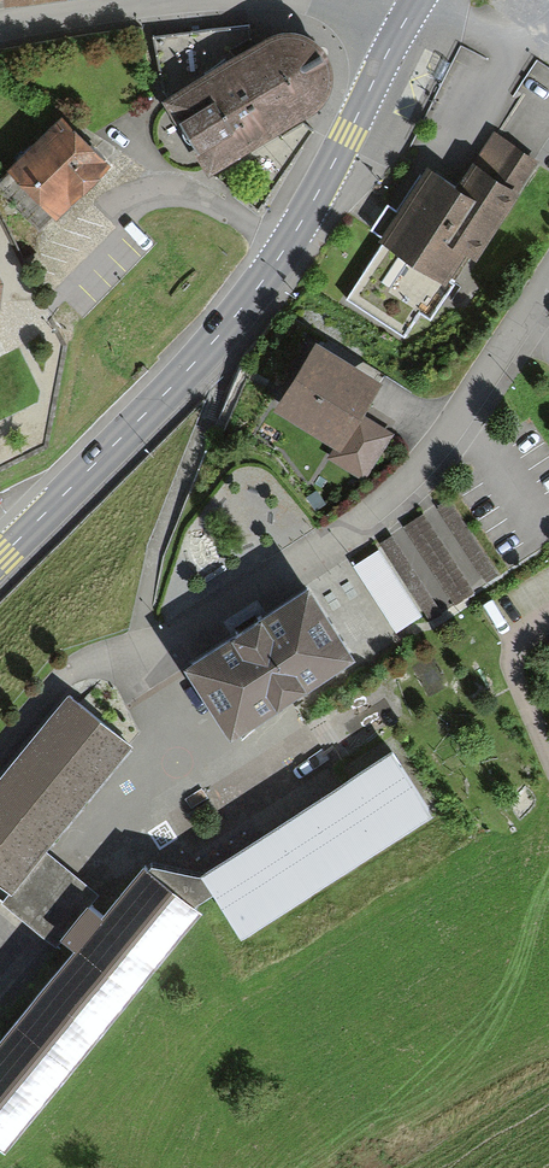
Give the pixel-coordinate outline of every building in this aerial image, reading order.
[(209,171),(291,125),(308,114),(331,88),(332,74),(328,56),(316,46),(302,39),(290,36),(275,38),(167,103),(209,171)] [(60,108),(7,162),(59,212),(111,157),(60,108)] [(457,205),(411,179),(341,304),(399,337),(441,262),(467,276),(528,167),(491,146),(457,205)] [(305,358),(270,419),(330,453),(321,468),(357,489),(385,440),(352,421),(368,394),(305,358)] [(449,496),(437,504),(487,583),(500,575),(449,496)] [(424,512),(404,525),(455,603),(475,590),(424,512)] [(392,533),(380,541),(430,620),(443,611),(392,533)] [(352,653),(309,584),(187,659),(229,728),(352,653)] [(69,690),(0,772),(0,880),(10,888),(45,846),(132,742),(69,690)] [(433,805),(391,744),(201,866),(213,886),(241,928),(433,805)] [(45,846),(10,888),(2,897),(56,943),(65,931),(61,927),(88,895),(92,898),(98,891),(45,846)] [(5,1142),(203,905),(195,898),(213,886),(201,866),(152,856),(149,860),(143,856),(101,906),(92,898),(88,895),(61,927),(65,931),(75,940),(0,1030),(0,1137),(5,1142)]
